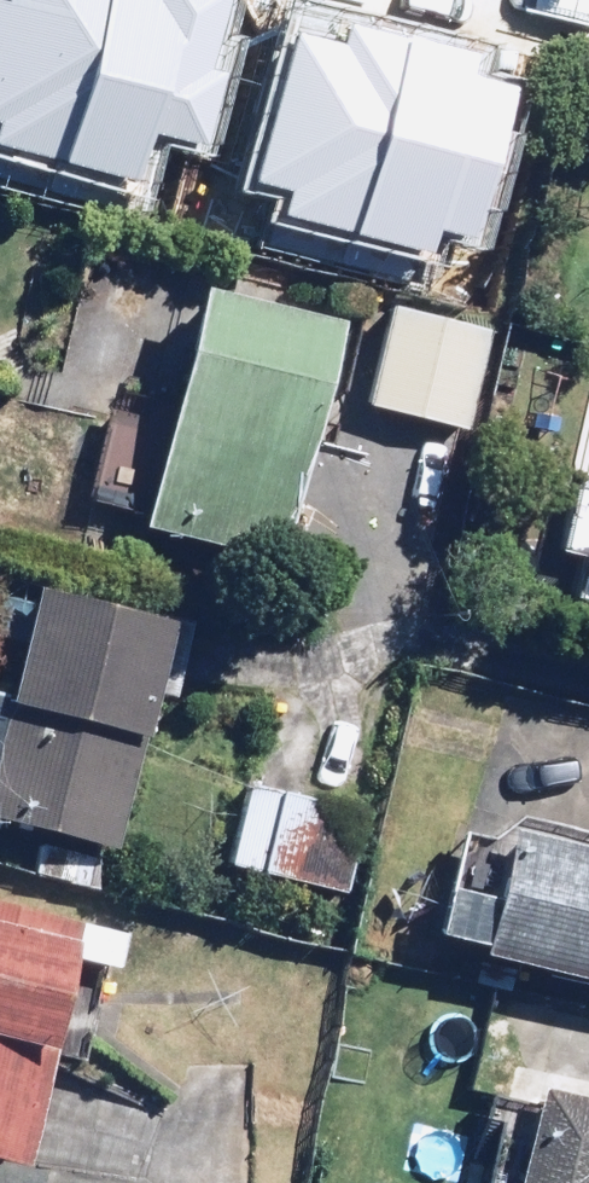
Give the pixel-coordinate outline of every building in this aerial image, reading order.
[(97,6),(185,31),(194,0),(99,0),(97,6)] [(192,78),(250,215),(448,130),(392,0),(375,0),(192,78)] [(349,318),(211,285),(155,525),(293,558),(349,318)] [(491,321),(390,300),(368,409),(469,429),(491,321)] [(581,479),(565,551),(588,557),(588,480),(581,479)] [(579,609),(588,611),(588,565),(579,609)] [(122,848),(182,614),(40,578),(12,687),(0,684),(0,816),(122,848)] [(333,811),(257,782),(226,864),(302,892),(333,811)] [(521,829),(492,949),(588,976),(588,848),(521,829)] [(33,1164),(88,932),(0,911),(0,1156),(33,1164)] [(482,1182),(588,1182),(588,1091),(553,1082),(543,1118),(501,1108),(482,1182)]
